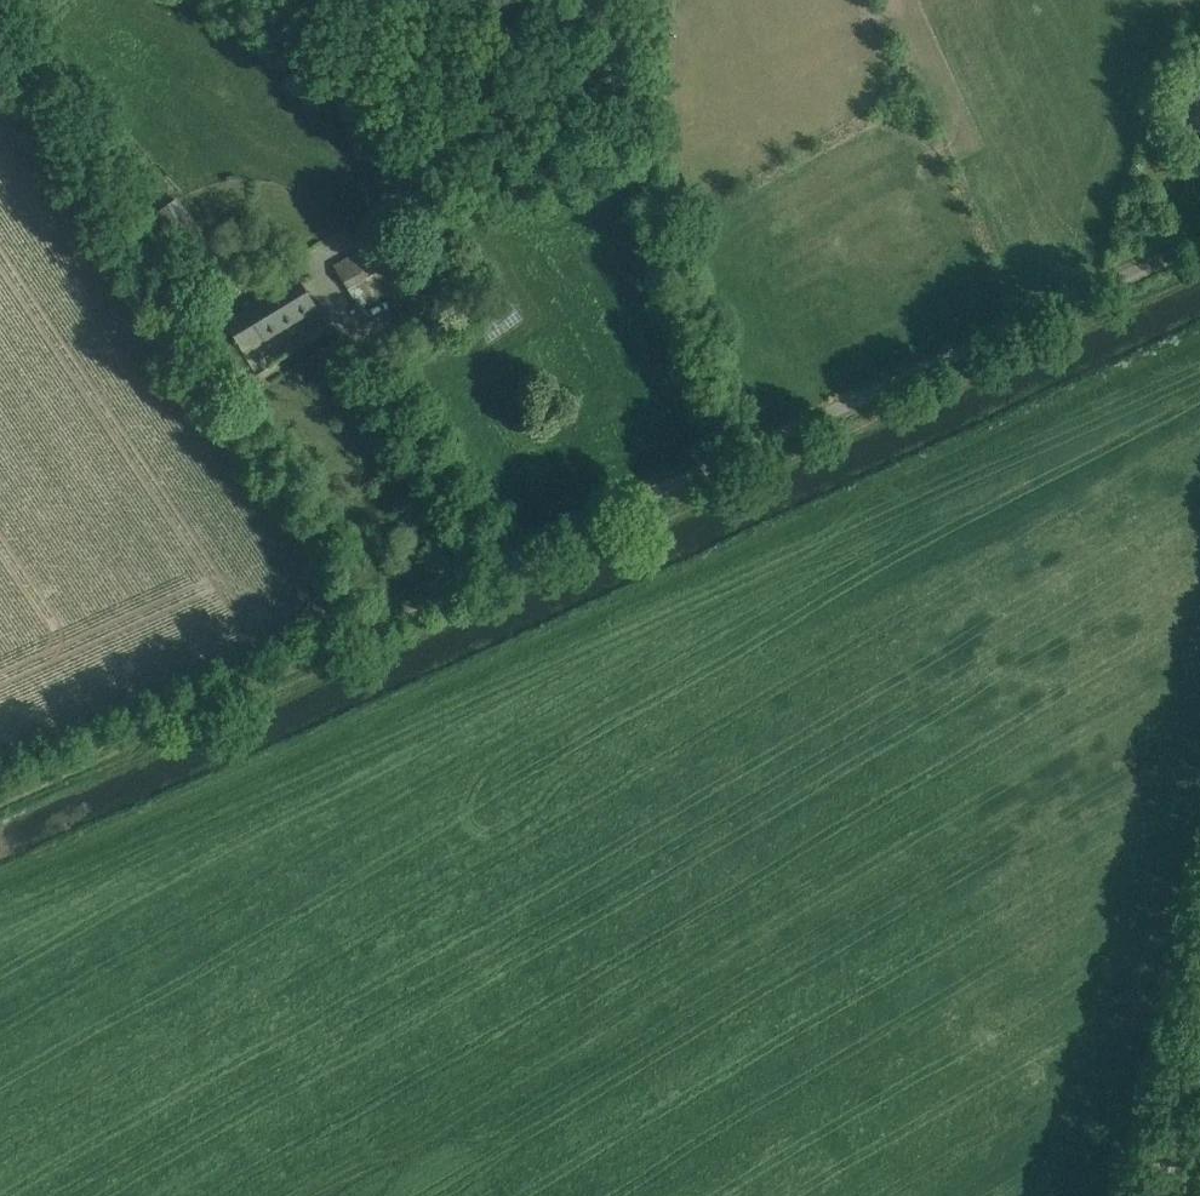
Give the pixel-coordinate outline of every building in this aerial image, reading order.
[(410,277),(386,235),(335,264),(360,307),(410,277)] [(296,275),(275,287),(225,319),(244,348),(264,336),(265,338),(316,307),(296,275)]
